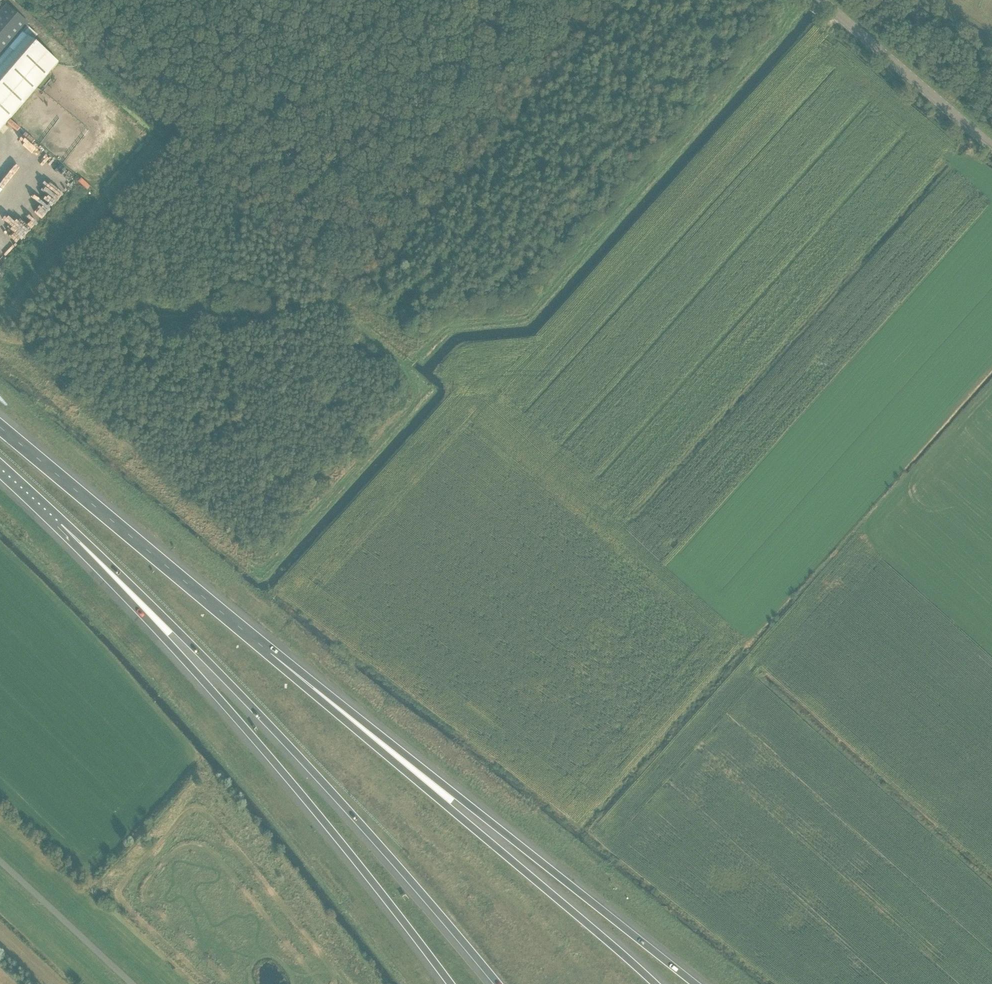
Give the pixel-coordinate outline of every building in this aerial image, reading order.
[(28,25),(29,23),(6,4),(0,12),(0,57),(28,25)] [(59,63),(33,40),(38,34),(28,25),(0,57),(0,131),(59,63)] [(21,162),(27,158),(22,151),(16,155),(21,162)] [(4,181),(11,173),(7,170),(1,178),(4,181)] [(64,189),(70,179),(58,172),(52,181),(64,189)] [(82,178),(78,181),(88,192),(91,188),(82,178)] [(41,199),(44,196),(52,202),(58,196),(50,189),(44,195),(33,186),(30,190),(41,199)] [(9,235),(6,238),(10,242),(2,250),(8,255),(22,239),(0,219),(0,227),(9,235)] [(362,974),(366,969),(363,966),(362,968),(356,963),(354,966),(362,974)]
